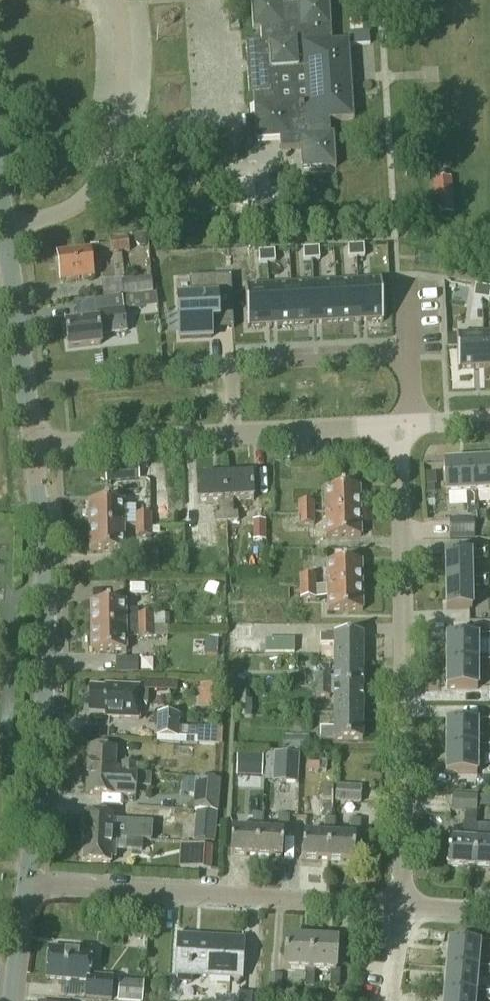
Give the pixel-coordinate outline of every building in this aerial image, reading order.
[(331,27),(329,0),(298,0),(298,5),(283,6),(283,0),(251,0),(253,28),(261,28),(262,42),(246,43),(249,94),(253,93),(256,139),(281,138),(281,149),(301,148),(303,168),(336,166),(334,133),(331,133),(330,120),(354,118),(349,42),(332,43),(331,27)] [(134,236),(134,243),(140,247),(147,247),(145,235),(134,236)] [(127,238),(109,241),(110,253),(128,251),(127,238)] [(60,280),(95,275),(91,248),(56,253),(60,280)] [(356,262),(348,263),(349,275),(357,274),(356,262)] [(364,262),(356,262),(357,274),(365,274),(364,262)] [(311,265),(303,265),(304,277),(312,277),(311,265)] [(319,265),(311,265),(312,277),(320,276),(319,265)] [(267,267),(259,268),(259,280),(267,279),(267,267)] [(275,267),(267,267),(267,279),(275,279),(275,267)] [(151,276),(121,279),(123,295),(153,292),(151,276)] [(177,300),(179,340),(211,339),(211,322),(233,321),(230,277),(195,279),(196,299),(177,300)] [(475,286),(473,298),(481,299),(483,287),(475,286)] [(481,299),(489,300),(489,295),(489,288),(483,287),(481,299)] [(97,318),(66,323),(69,345),(101,341),(100,333),(125,330),(122,309),(120,297),(94,301),(97,318)] [(358,298),(360,338),(384,336),(381,297),(358,298)] [(336,300),(338,339),(360,338),(358,298),(336,300)] [(313,301),(316,340),(338,339),(336,300),(313,301)] [(291,302),(293,342),(316,340),(313,301),(291,302)] [(269,304),(271,343),(293,342),(291,302),(269,304)] [(246,305),(248,344),(271,343),(269,304),(246,305)] [(458,335),(456,335),(458,370),(459,370),(459,369),(484,368),(483,335),(458,336),(458,335)] [(476,493),(489,492),(489,461),(470,462),(471,493),(476,493)] [(471,493),(470,462),(444,464),(445,495),(467,493),(468,511),(477,511),(476,493),(471,493)] [(226,522),(237,521),(238,521),(237,512),(233,512),(232,501),(253,500),(253,475),(224,476),(226,522)] [(224,476),(196,478),(197,502),(218,501),(219,513),(214,513),(215,522),(226,522),(224,476)] [(360,512),(360,487),(325,489),(326,513),(360,512)] [(159,517),(175,517),(174,488),(158,489),(159,517)] [(123,526),(123,501),(89,502),(89,526),(123,526)] [(314,502),(297,502),(298,514),(314,513),(314,502)] [(361,537),(360,512),(326,513),(326,537),(361,537)] [(134,514),(134,526),(151,525),(151,513),(134,514)] [(314,513),(298,514),(298,525),(315,524),(314,513)] [(474,519),(449,519),(449,535),(474,535),(474,519)] [(265,520),(251,520),(252,542),(266,541),(265,520)] [(151,537),(151,525),(134,526),(135,537),(151,537)] [(124,550),(123,526),(89,526),(90,551),(124,550)] [(157,548),(137,549),(137,567),(158,566),(157,548)] [(446,578),(471,577),(471,560),(487,560),(487,549),(470,550),(470,553),(445,553),(446,578)] [(362,586),(361,561),(326,562),(327,587),(362,586)] [(315,576),(300,577),(300,588),(315,587),(315,576)] [(488,577),(471,577),(446,578),(446,609),(472,609),(472,588),(488,587),(488,577)] [(362,586),(327,587),(327,611),(362,610),(362,586)] [(315,587),(300,588),(300,599),(316,599),(315,587)] [(90,602),(91,627),(126,626),(137,626),(137,615),(137,609),(125,610),(125,602),(90,602)] [(137,615),(137,626),(153,626),(153,615),(137,615)] [(262,635),(261,620),(240,622),(241,637),(262,635)] [(153,626),(137,626),(126,626),(91,627),(91,652),(126,651),(126,638),(167,637),(167,627),(153,627),(153,626)] [(478,657),(478,642),(489,642),(489,632),(476,632),(476,637),(447,636),(447,657),(478,657)] [(363,661),(363,634),(319,634),(319,644),(333,644),(333,661),(363,661)] [(293,639),(264,639),(264,654),(294,653),(293,639)] [(478,657),(447,657),(446,688),(478,688),(478,667),(489,667),(489,657),(478,657)] [(115,658),(115,673),(154,673),(154,658),(115,658)] [(315,677),(315,687),(363,687),(363,661),(333,661),(332,678),(329,678),(329,677),(315,677)] [(291,677),(291,686),(304,686),(304,677),(291,677)] [(221,707),(222,683),(208,682),(207,706),(221,707)] [(147,703),(147,691),(139,690),(139,688),(107,687),(107,689),(91,689),(90,712),(106,713),(110,716),(138,717),(139,702),(147,703)] [(333,696),(333,712),(363,712),(363,687),(315,687),(315,698),(329,698),(329,696),(333,696)] [(251,718),(252,700),(248,700),(248,693),(239,693),(238,717),(251,718)] [(362,739),(363,712),(333,712),(333,729),(319,729),(319,738),(333,738),(333,739),(362,739)] [(197,738),(198,727),(178,726),(178,715),(158,714),(157,736),(177,737),(197,738)] [(477,742),(477,727),(489,727),(489,717),(476,717),(476,721),(446,722),(446,742),(477,742)] [(308,736),(283,737),(283,750),(308,750),(308,736)] [(477,742),(446,742),(446,774),(477,774),(477,752),(489,752),(489,742),(477,742)] [(115,767),(116,750),(88,749),(87,772),(144,775),(145,764),(121,763),(121,768),(115,767)] [(274,753),(272,782),(298,783),(299,754),(274,753)] [(153,776),(144,775),(87,772),(86,794),(114,796),(114,795),(138,796),(139,787),(153,788),(153,776)] [(222,779),(197,778),(195,810),(220,811),(222,779)] [(362,785),(335,784),(334,802),(361,804),(362,785)] [(464,813),(462,841),(449,840),(447,867),(474,868),(476,842),(478,842),(479,825),(475,825),(477,795),(452,794),(451,812),(464,813)] [(139,803),(138,817),(166,818),(166,803),(139,803)] [(143,831),(126,830),(126,829),(116,829),(117,821),(113,821),(113,815),(85,814),(84,838),(126,841),(143,841),(143,831)] [(260,857),(261,831),(262,814),(253,814),(252,831),(231,829),(230,856),(260,857)] [(277,832),(261,831),(260,857),(282,858),(284,834),(287,834),(288,816),(278,815),(277,832)] [(332,861),(334,835),(335,818),(324,818),(323,835),(304,833),(303,859),(332,861)] [(332,861),(354,862),(355,838),(359,838),(360,820),(350,820),(349,836),(334,835),(332,861)] [(479,825),(478,842),(476,842),(474,868),(489,869),(489,826),(479,825)] [(125,852),(126,841),(84,838),(83,862),(110,863),(110,859),(115,859),(115,851),(125,852)] [(212,847),(196,846),(195,868),(211,869),(212,847)] [(244,938),(176,934),(173,977),(242,981),(244,938)] [(314,988),(315,970),(317,939),(286,937),(284,968),(305,969),(304,987),(314,988)] [(329,989),(335,989),(339,989),(340,970),(336,970),(337,940),(317,939),(315,970),(330,971),(329,989)] [(479,943),(449,941),(447,962),(477,964),(479,948),(489,949),(489,940),(479,939),(479,943)] [(48,948),(46,978),(85,981),(84,997),(113,999),(114,978),(90,976),(92,948),(74,946),(74,950),(48,948)] [(477,964),(447,962),(445,986),(475,989),(477,973),(489,975),(489,965),(477,964)] [(267,974),(266,999),(280,1000),(281,975),(267,974)] [(143,982),(118,980),(117,1000),(122,1000),(142,1000),(143,982)] [(475,989),(445,986),(443,1000),(474,1000),(475,999),(489,1000),(489,990),(475,989)] [(252,993),(238,993),(238,1000),(252,1000),(252,993)]
